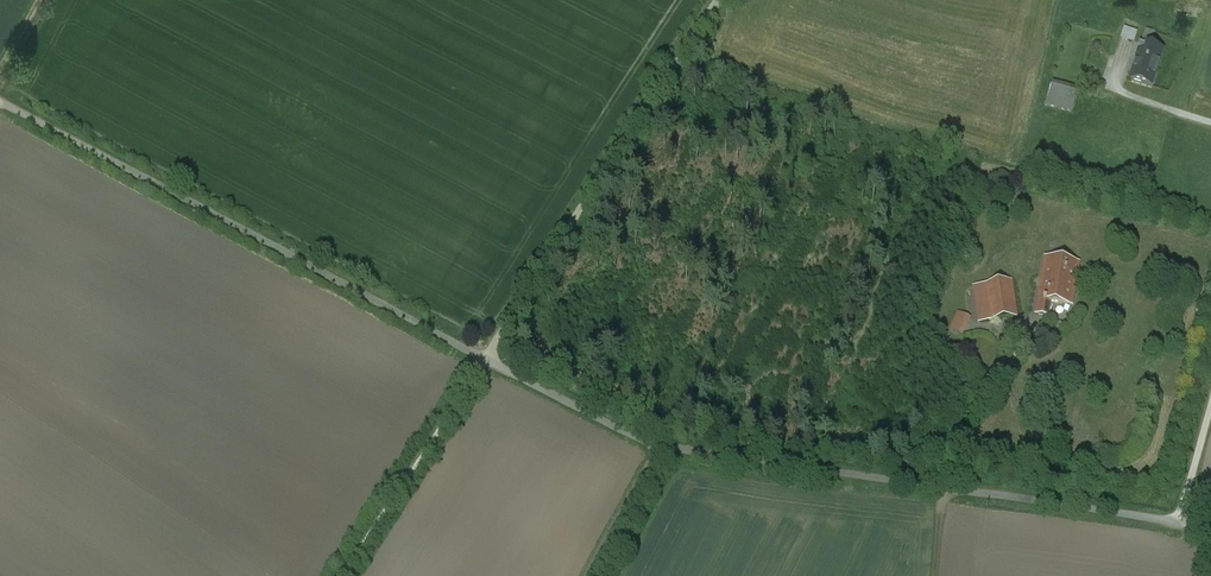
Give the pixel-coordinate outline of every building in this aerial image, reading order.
[(1132,46),(1137,34),(1123,29),(1119,41),(1132,46)] [(1158,63),(1138,56),(1129,83),(1150,89),(1158,63)] [(1077,92),(1051,85),(1045,107),(1071,113),(1077,92)] [(1077,266),(1045,261),(1038,302),(1050,304),(1071,308),(1077,266)] [(1011,284),(983,288),(988,316),(989,324),(1016,320),(1011,284)] [(1050,304),(1038,302),(1036,313),(1048,315),(1050,304)] [(956,314),(950,333),(964,338),(970,319),(956,314)] [(988,316),(979,317),(980,325),(989,324),(988,316)]
